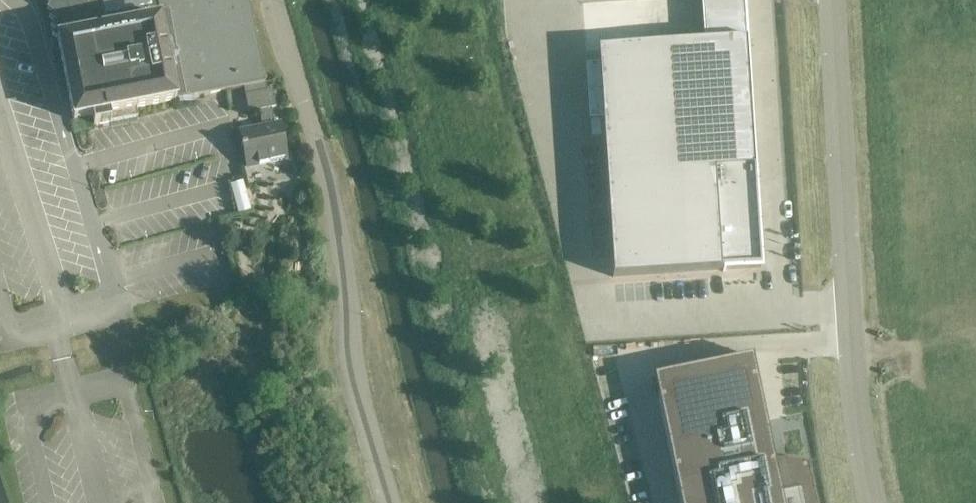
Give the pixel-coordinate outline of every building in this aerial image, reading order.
[(51,3),(47,8),(52,12),(49,18),(53,21),(50,27),(56,31),(52,36),(58,38),(74,121),(92,117),(94,126),(111,122),(138,117),(136,108),(177,100),(177,99),(243,87),(264,83),(266,83),(250,0),(46,0),(51,3)] [(598,49),(613,277),(760,267),(743,0),(703,0),(706,42),(598,49)] [(262,128),(241,132),(248,167),(259,165),(287,160),(286,156),(280,124),(274,126),(272,108),(276,107),(273,89),(266,90),(264,83),(243,87),(248,113),(259,111),(262,128)] [(654,377),(658,397),(657,397),(657,398),(658,398),(679,502),(816,502),(808,463),(774,459),(752,356),(654,377)]
